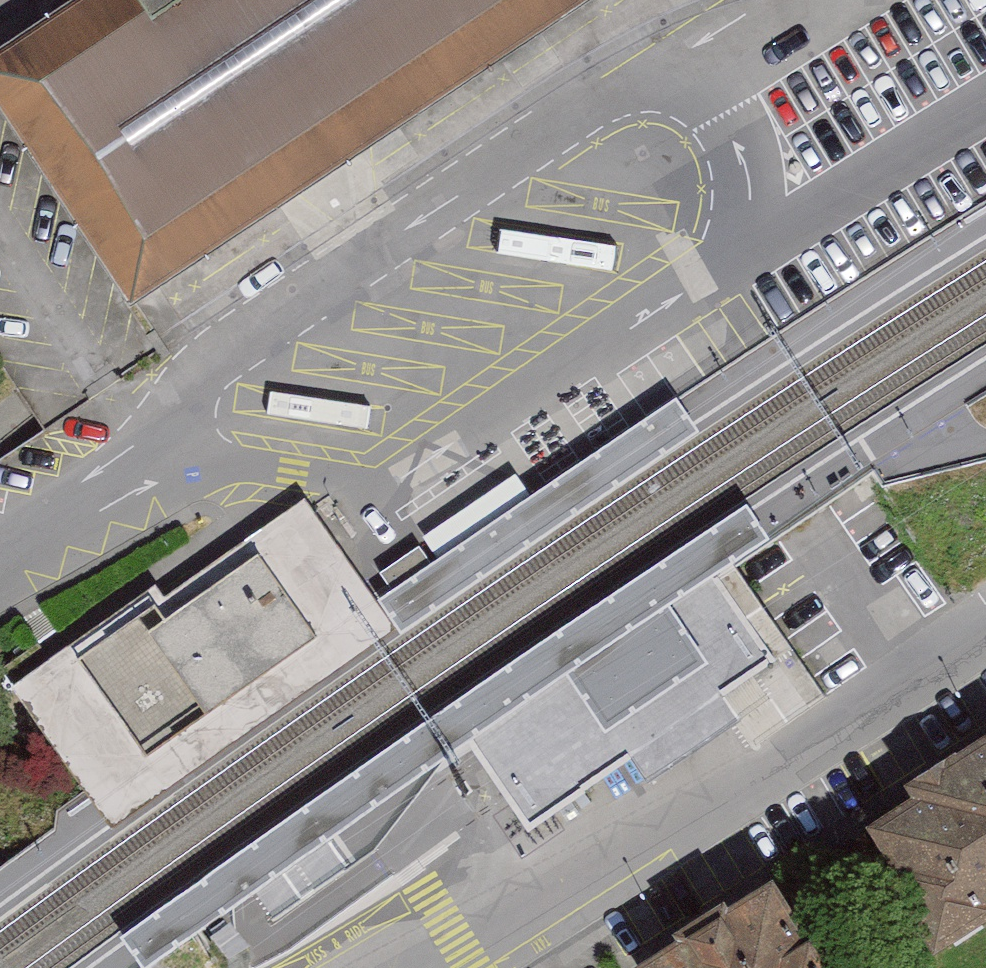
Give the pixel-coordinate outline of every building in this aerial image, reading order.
[(0,61),(0,108),(133,308),(598,0),(92,0),(0,61)] [(697,431),(675,398),(378,602),(399,633),(697,431)] [(746,504),(418,727),(121,937),(142,967),(148,967),(219,916),(377,805),(769,542),(746,504)] [(321,642),(253,544),(81,661),(104,694),(148,759),(150,762),(321,642)] [(578,683),(603,718),(693,656),(669,621),(578,683)] [(894,834),(957,932),(985,913),(985,775),(894,834)] [(671,967),(816,967),(774,902),(671,967)]
